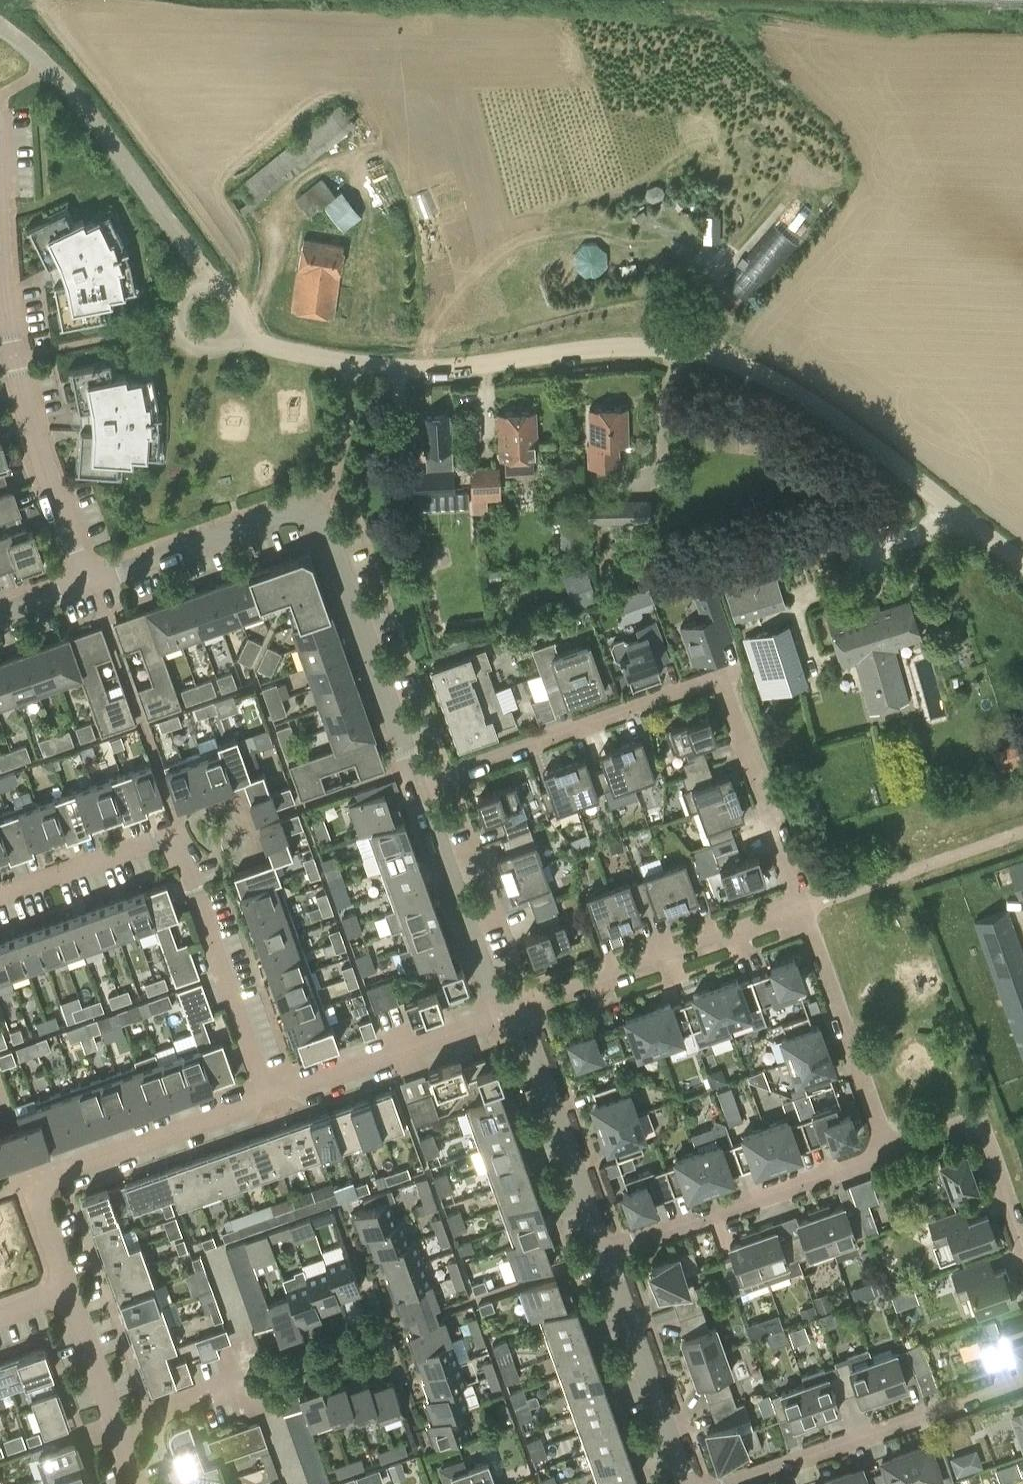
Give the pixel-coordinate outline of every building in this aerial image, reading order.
[(345,131),(329,111),(309,128),(301,135),(317,154),(345,131)] [(334,194),(321,178),(296,198),(309,214),(334,194)] [(656,184),(647,188),(644,194),(646,199),(653,202),(662,198),(664,192),(662,187),(656,184)] [(69,225),(62,211),(26,229),(44,265),(45,268),(48,273),(49,275),(51,283),(56,308),(57,315),(59,326),(99,318),(96,303),(108,301),(106,294),(132,290),(124,249),(106,213),(82,225),(80,219),(77,220),(69,225)] [(719,216),(703,216),(703,242),(719,242),(719,216)] [(304,239),(303,243),(298,274),(292,310),(333,317),(344,245),(307,240),(304,239)] [(606,272),(605,243),(573,244),(574,273),(606,272)] [(128,453),(154,455),(157,415),(149,375),(123,380),(122,374),(110,376),(107,361),(68,369),(70,378),(71,384),(74,399),(77,416),(78,420),(77,428),(77,440),(74,471),(99,473),(114,474),(115,459),(125,459),(128,459),(128,453)] [(617,444),(626,444),(626,407),(589,408),(590,444),(587,444),(588,462),(588,467),(618,466),(617,444)] [(537,458),(534,411),(498,413),(500,460),(515,459),(516,476),(534,475),(533,458),(537,458)] [(447,416),(423,417),(425,450),(425,452),(426,469),(408,470),(410,494),(454,492),(453,468),(451,469),(450,450),(451,450),(450,433),(448,433),(447,416)] [(4,482),(0,469),(8,467),(1,442),(0,442),(0,483),(4,482)] [(500,481),(499,466),(469,467),(471,513),(488,512),(487,498),(500,498),(500,481)] [(0,536),(0,550),(4,562),(16,558),(21,572),(43,564),(31,531),(26,532),(17,508),(11,491),(0,495),(0,516),(3,515),(9,533),(0,536)] [(586,522),(628,521),(627,501),(586,502),(586,522)] [(583,515),(560,515),(561,547),(584,547),(583,523),(583,515)] [(677,534),(664,538),(670,556),(683,552),(677,534)] [(291,626),(329,614),(313,567),(308,553),(294,558),(248,574),(260,606),(288,595),(298,623),(291,626)] [(782,600),(774,577),(740,589),(733,566),(718,571),(734,619),(763,610),(762,607),(782,600)] [(714,584),(709,571),(693,576),(698,590),(714,584)] [(262,612),(260,606),(248,574),(228,582),(241,619),(262,612)] [(241,619),(228,582),(207,589),(221,627),(241,619)] [(568,593),(574,609),(586,605),(597,602),(591,586),(568,593)] [(221,627),(207,589),(187,596),(200,634),(221,627)] [(639,606),(652,601),(647,589),(634,593),(639,606)] [(724,652),(720,641),(731,637),(715,592),(696,599),(703,619),(680,627),(693,663),(724,652)] [(200,634),(187,596),(167,603),(180,641),(200,634)] [(879,610),(878,606),(827,622),(836,650),(841,668),(856,663),(871,713),(906,702),(891,652),(898,650),(896,645),(920,638),(909,601),(879,610)] [(180,641),(167,603),(146,611),(160,648),(180,641)] [(181,706),(160,648),(146,611),(116,621),(112,622),(123,652),(139,646),(152,683),(136,689),(147,718),(181,706)] [(329,614),(291,626),(299,648),(337,634),(329,614)] [(660,674),(653,654),(664,650),(654,621),(636,627),(640,637),(628,641),(622,638),(613,641),(610,647),(614,658),(620,661),(622,660),(631,685),(660,674)] [(762,696),(804,682),(786,625),(744,638),(762,696)] [(111,656),(101,626),(96,628),(67,638),(80,676),(80,677),(101,735),(135,722),(124,693),(109,698),(96,662),(111,656)] [(337,634),(299,648),(306,668),(344,655),(337,634)] [(261,644),(247,637),(242,648),(256,655),(261,644)] [(528,637),(516,642),(521,656),(532,652),(531,649),(533,649),(528,637)] [(80,676),(67,638),(45,646),(59,683),(80,676)] [(533,649),(531,649),(532,652),(543,682),(557,677),(567,708),(588,700),(587,697),(605,691),(588,644),(559,654),(554,641),(533,649)] [(24,653),(37,691),(59,683),(45,646),(24,653)] [(281,652),(267,646),(262,657),(276,664),(281,652)] [(237,659),(251,666),(256,655),(242,648),(237,659)] [(432,667),(445,707),(495,690),(488,668),(492,667),(487,649),(432,667)] [(37,691),(24,653),(2,661),(16,699),(19,707),(28,704),(27,702),(40,697),(37,691)] [(313,688),(351,675),(344,655),(306,668),(313,688)] [(256,669),(271,675),(276,664),(262,657),(256,669)] [(2,661),(0,662),(0,705),(16,699),(2,661)] [(237,687),(232,672),(216,678),(221,692),(237,687)] [(320,709),(358,695),(351,675),(313,688),(320,709)] [(216,694),(211,679),(195,685),(201,699),(216,694)] [(275,683),(261,688),(266,704),(281,699),(275,683)] [(180,690),(185,705),(201,699),(195,685),(180,690)] [(502,712),(495,690),(445,707),(458,746),(497,733),(496,729),(515,723),(511,709),(502,712)] [(328,729),(366,716),(358,695),(320,709),(328,729)] [(530,702),(534,712),(552,706),(548,695),(530,702)] [(272,719),(286,714),(281,699),(266,704),(272,719)] [(218,711),(214,701),(203,705),(207,715),(218,711)] [(194,708),(198,718),(207,715),(203,705),(194,708)] [(555,716),(552,706),(534,712),(538,722),(555,716)] [(681,776),(682,777),(709,767),(700,742),(715,737),(705,709),(706,709),(706,707),(685,715),(685,716),(686,716),(688,722),(665,730),(673,752),(688,746),(693,759),(682,763),(686,774),(681,776)] [(181,725),(177,714),(167,718),(171,728),(181,725)] [(328,729),(335,749),(373,736),(366,716),(328,729)] [(157,721),(161,732),(171,728),(167,718),(157,721)] [(75,727),(80,742),(95,737),(90,722),(75,727)] [(290,725),(276,730),(281,745),(296,740),(290,725)] [(73,745),(68,730),(53,735),(58,750),(73,745)] [(267,730),(253,734),(258,748),(271,743),(267,730)] [(38,740),(43,755),(58,750),(53,735),(38,740)] [(320,774),(354,762),(359,778),(385,769),(382,761),(373,736),(335,749),(288,765),(300,799),(325,790),(320,774)] [(218,746),(216,747),(212,737),(198,742),(202,752),(200,753),(213,791),(231,784),(218,747),(218,746)] [(218,747),(231,784),(243,780),(250,778),(250,776),(236,737),(217,744),(218,746),(218,747)] [(113,752),(123,749),(119,739),(109,742),(113,752)] [(641,739),(619,746),(633,784),(662,774),(653,751),(646,754),(641,739)] [(296,740),(281,745),(286,760),(301,755),(296,740)] [(1021,761),(1016,744),(991,752),(996,769),(1021,761)] [(31,760),(26,745),(11,750),(16,765),(31,760)] [(94,756),(90,745),(79,749),(83,760),(94,756)] [(633,784),(619,746),(599,754),(604,769),(597,771),(603,790),(609,807),(637,797),(633,784)] [(0,770),(16,765),(11,750),(0,753),(0,770)] [(213,791),(200,753),(182,759),(195,797),(213,791)] [(177,804),(195,797),(182,759),(163,766),(175,800),(177,804)] [(584,759),(563,766),(576,804),(598,797),(597,793),(603,790),(597,771),(590,774),(584,759)] [(50,762),(40,766),(42,770),(48,772),(53,770),(50,762)] [(150,764),(120,775),(135,815),(164,805),(150,764)] [(556,811),(576,804),(563,766),(542,773),(548,788),(540,791),(547,810),(554,808),(556,811)] [(713,779),(709,767),(682,777),(686,789),(681,791),(689,813),(698,810),(736,796),(728,774),(713,779)] [(14,772),(0,777),(0,791),(12,787),(17,780),(14,772)] [(270,793),(262,772),(250,776),(250,778),(243,780),(255,815),(294,801),(289,786),(270,793)] [(135,815),(120,775),(92,785),(106,825),(135,815)] [(498,814),(507,839),(530,831),(526,818),(527,818),(523,804),(521,805),(514,784),(476,797),(483,819),(498,814)] [(106,825),(92,785),(64,795),(78,835),(106,825)] [(375,785),(354,792),(358,801),(349,805),(360,835),(367,833),(403,820),(398,806),(389,810),(383,792),(378,794),(375,785)] [(34,800),(50,845),(78,835),(64,795),(36,804),(35,800),(34,800)] [(736,796),(698,810),(710,844),(733,836),(728,822),(743,816),(736,796)] [(50,845),(34,800),(6,810),(22,855),(50,845)] [(6,810),(0,812),(0,863),(22,855),(6,810)] [(272,860),(271,861),(274,862),(274,861),(292,855),(284,834),(303,827),(298,813),(259,826),(272,860)] [(403,820),(367,833),(374,853),(410,840),(403,820)] [(638,834),(640,842),(652,838),(649,830),(638,834)] [(503,840),(508,852),(496,856),(504,878),(542,865),(530,831),(507,839),(503,840)] [(741,859),(733,836),(710,844),(726,889),(764,875),(756,853),(741,859)] [(380,872),(417,859),(410,840),(374,853),(380,872)] [(608,844),(612,854),(623,850),(619,840),(608,844)] [(338,865),(334,855),(320,859),(324,869),(338,865)] [(313,856),(302,860),(306,871),(317,867),(313,856)] [(691,858),(663,869),(676,906),(697,899),(692,884),(699,881),(691,858)] [(417,859),(380,872),(387,891),(424,878),(417,859)] [(233,874),(240,894),(279,881),(278,880),(281,880),(274,862),(271,861),(233,874)] [(1022,895),(1022,861),(1008,866),(1020,896),(1022,895)] [(531,907),(554,899),(542,865),(504,878),(509,892),(511,898),(526,893),(531,907)] [(310,880),(320,876),(317,867),(306,871),(310,880)] [(655,914),(676,906),(663,869),(642,876),(643,880),(636,882),(642,901),(650,899),(655,914)] [(341,874),(327,879),(331,889),(344,885),(341,874)] [(424,878),(387,891),(394,909),(384,913),(385,913),(431,897),(424,878)] [(279,881),(240,894),(247,912),(285,898),(279,881)] [(628,881),(606,888),(620,926),(641,919),(636,904),(642,901),(636,882),(629,885),(628,881)] [(166,882),(142,891),(155,929),(175,985),(199,976),(187,942),(177,945),(168,919),(178,916),(166,882)] [(323,885),(313,888),(319,906),(329,903),(323,885)] [(334,898),(347,894),(344,885),(331,889),(334,898)] [(599,934),(620,926),(606,888),(586,896),(587,900),(580,902),(586,921),(594,919),(599,934)] [(155,929),(142,891),(124,897),(138,935),(155,929)] [(138,935),(124,897),(106,904),(119,942),(138,935)] [(401,929),(437,917),(431,897),(385,913),(391,932),(401,928),(401,929)] [(285,898),(247,912),(253,930),(291,916),(285,898)] [(558,910),(554,899),(531,907),(540,930),(525,936),(532,957),(570,944),(563,922),(560,923),(556,911),(558,910)] [(322,916),(333,913),(329,903),(319,906),(322,916)] [(119,942),(106,904),(88,910),(101,948),(119,942)] [(1006,908),(973,920),(1022,1059),(1022,955),(1006,908)] [(101,948),(88,910),(70,916),(83,954),(101,948)] [(358,923),(354,912),(341,917),(345,928),(358,923)] [(52,923),(65,961),(83,954),(70,916),(52,923)] [(291,916),(253,930),(260,948),(297,934),(291,916)] [(408,949),(444,936),(437,917),(401,929),(408,949)] [(34,929),(47,967),(65,961),(52,923),(34,929)] [(348,937),(361,932),(358,923),(345,928),(348,937)] [(338,928),(328,932),(332,943),(342,939),(338,928)] [(16,936),(29,974),(47,967),(34,929),(16,936)] [(297,934),(260,948),(266,966),(304,952),(297,934)] [(16,936),(0,941),(0,949),(11,980),(29,974),(16,936)] [(451,954),(450,953),(444,936),(408,949),(399,952),(406,971),(436,960),(436,959),(451,954)] [(335,953),(346,949),(342,939),(332,943),(335,953)] [(0,949),(0,984),(11,980),(0,949)] [(368,951),(355,956),(358,966),(372,961),(368,951)] [(467,983),(456,951),(450,953),(451,954),(436,959),(436,960),(445,986),(433,990),(446,987),(451,1001),(463,997),(460,986),(467,983)] [(304,952),(266,966),(272,984),(310,971),(304,952)] [(772,972),(749,980),(759,1006),(771,1002),(772,1005),(801,994),(797,984),(802,982),(794,958),(770,967),(772,972)] [(361,975),(375,970),(372,961),(358,966),(361,975)] [(351,965),(341,968),(345,979),(355,975),(351,965)] [(310,971),(272,984),(279,1002),(317,989),(310,971)] [(348,989),(359,985),(355,975),(345,979),(348,989)] [(168,987),(164,976),(153,980),(157,991),(168,987)] [(737,978),(714,987),(727,1024),(750,1015),(748,1010),(759,1006),(749,980),(739,984),(737,978)] [(390,979),(378,984),(386,1007),(398,1003),(390,979)] [(144,984),(147,994),(157,991),(153,980),(144,984)] [(195,1044),(196,1044),(210,1084),(234,1075),(222,1040),(212,1044),(203,1020),(213,1016),(212,1013),(201,982),(177,990),(196,1044),(195,1044)] [(366,988),(374,1011),(386,1007),(378,984),(366,988)] [(105,989),(112,1007),(121,1004),(117,994),(115,986),(105,989)] [(443,1010),(441,1005),(451,1001),(446,987),(433,990),(403,1001),(411,1022),(443,1010)] [(706,1031),(727,1024),(714,987),(692,994),(694,999),(682,1004),(691,1030),(692,1030),(698,1046),(710,1042),(706,1031)] [(317,989),(279,1002),(285,1020),(323,1007),(317,989)] [(131,1000),(127,990),(117,994),(121,1004),(131,1000)] [(172,1006),(168,993),(157,997),(161,1010),(172,1006)] [(351,996),(355,1008),(365,1004),(361,993),(351,996)] [(137,1005),(141,1017),(161,1010),(157,997),(137,1005)] [(103,1010),(100,1000),(81,1006),(85,1017),(103,1010)] [(680,1034),(691,1030),(682,1004),(671,1008),(669,1002),(646,1011),(659,1048),(682,1039),(680,1034)] [(141,1017),(137,1005),(116,1012),(121,1024),(141,1017)] [(71,1010),(75,1020),(85,1017),(81,1006),(71,1010)] [(323,1007),(285,1020),(292,1038),(332,1024),(331,1023),(329,1023),(323,1007)] [(626,1023),(614,1028),(623,1054),(636,1050),(637,1055),(659,1048),(646,1011),(625,1018),(626,1023)] [(121,1024),(116,1012),(96,1019),(100,1032),(121,1024)] [(780,1038),(789,1061),(825,1048),(817,1025),(812,1027),(808,1014),(781,1024),(786,1036),(780,1038)] [(58,1026),(55,1016),(45,1020),(49,1029),(58,1026)] [(100,1032),(96,1019),(76,1027),(80,1039),(100,1032)] [(358,1023),(364,1039),(376,1034),(371,1019),(358,1023)] [(36,1023),(39,1033),(49,1029),(45,1020),(36,1023)] [(338,1042),(332,1024),(292,1038),(298,1056),(338,1042)] [(66,1030),(70,1043),(80,1039),(76,1027),(66,1030)] [(9,1032),(13,1042),(23,1038),(19,1028),(9,1032)] [(613,1058),(623,1054),(614,1028),(593,1035),(591,1030),(568,1038),(576,1062),(581,1060),(585,1071),(614,1061),(613,1058)] [(50,1049),(46,1038),(35,1041),(39,1053),(50,1049)] [(20,1060),(39,1053),(35,1041),(16,1049),(20,1060)] [(176,1051),(190,1091),(210,1084),(196,1044),(195,1044),(176,1051)] [(833,1069),(825,1048),(789,1061),(796,1082),(801,1081),(806,1093),(832,1084),(828,1071),(833,1069)] [(0,1053),(0,1066),(0,1068),(16,1062),(11,1049),(0,1053)] [(157,1063),(170,1098),(190,1091),(176,1051),(175,1051),(177,1056),(157,1063)] [(135,1065),(149,1106),(170,1098),(157,1063),(154,1053),(134,1061),(135,1065)] [(465,1111),(466,1112),(502,1099),(508,1097),(496,1065),(488,1068),(485,1057),(472,1062),(477,1077),(487,1103),(465,1111)] [(460,1060),(428,1071),(429,1073),(435,1091),(477,1077),(472,1062),(462,1065),(460,1060)] [(115,1073),(129,1113),(149,1106),(135,1065),(115,1073)] [(782,1065),(748,1071),(752,1095),(777,1090),(775,1080),(785,1078),(782,1065)] [(715,1083),(725,1079),(721,1069),(711,1072),(715,1083)] [(95,1080),(109,1120),(129,1113),(115,1073),(95,1080)] [(74,1087),(88,1127),(109,1120),(95,1080),(74,1087)] [(591,1105),(599,1128),(636,1115),(628,1092),(623,1094),(618,1081),(592,1091),(596,1103),(591,1105)] [(728,1123),(741,1119),(730,1086),(717,1090),(728,1123)] [(54,1094),(68,1134),(88,1127),(74,1087),(54,1094)] [(394,1089),(369,1098),(382,1134),(407,1125),(394,1089)] [(418,1098),(426,1120),(438,1116),(430,1093),(418,1098)] [(34,1101),(48,1142),(68,1134),(54,1094),(34,1101)] [(349,1105),(361,1141),(382,1134),(369,1098),(349,1105)] [(426,1120),(418,1098),(406,1102),(414,1125),(426,1120)] [(20,1123),(29,1148),(48,1142),(34,1101),(34,1099),(33,1099),(14,1106),(20,1123)] [(472,1131),(509,1119),(502,1099),(466,1112),(472,1131)] [(811,1116),(799,1120),(809,1147),(831,1139),(833,1144),(856,1136),(848,1112),(843,1114),(839,1103),(810,1114),(811,1116)] [(328,1113),(341,1148),(361,1141),(349,1105),(328,1113)] [(341,1148),(328,1113),(308,1120),(321,1155),(341,1148)] [(644,1136),(636,1115),(599,1128),(607,1149),(612,1147),(616,1160),(643,1150),(638,1138),(644,1136)] [(479,1150),(516,1138),(509,1119),(472,1131),(479,1150)] [(730,1175),(741,1171),(724,1122),(714,1119),(712,1126),(718,1143),(696,1151),(709,1188),(732,1180),(730,1175)] [(798,1151),(809,1147),(799,1120),(788,1124),(786,1119),(763,1127),(777,1164),(800,1156),(798,1151)] [(321,1155),(308,1120),(288,1127),(300,1163),(321,1155)] [(725,1123),(724,1122),(741,1171),(753,1167),(755,1172),(777,1164),(763,1127),(742,1135),(744,1140),(732,1144),(725,1123)] [(0,1131),(0,1159),(10,1155),(19,1152),(29,1148),(20,1123),(10,1127),(0,1131)] [(267,1134),(280,1170),(300,1163),(288,1127),(267,1134)] [(247,1141),(260,1177),(280,1170),(267,1134),(247,1141)] [(433,1134),(419,1138),(423,1149),(436,1144),(433,1134)] [(486,1170),(522,1157),(516,1138),(479,1150),(486,1170)] [(227,1148),(239,1184),(260,1177),(247,1141),(227,1148)] [(426,1157),(439,1153),(436,1144),(423,1149),(426,1157)] [(206,1156),(219,1191),(239,1184),(227,1148),(206,1156)] [(676,1164),(664,1168),(673,1195),(685,1190),(687,1196),(709,1188),(696,1151),(674,1159),(676,1164)] [(939,1160),(952,1195),(976,1187),(964,1151),(939,1160)] [(186,1163),(199,1198),(219,1191),(206,1156),(186,1163)] [(522,1157),(486,1170),(493,1189),(529,1176),(522,1157)] [(126,1211),(162,1199),(168,1197),(171,1196),(174,1194),(178,1206),(199,1198),(186,1163),(162,1171),(117,1187),(126,1211)] [(410,1176),(407,1167),(395,1171),(398,1180),(410,1176)] [(652,1202),(673,1195),(664,1168),(653,1172),(652,1170),(623,1180),(627,1190),(622,1192),(630,1216),(654,1207),(652,1202)] [(398,1180),(395,1171),(384,1175),(384,1174),(374,1177),(378,1187),(387,1184),(398,1180)] [(446,1172),(433,1177),(437,1187),(450,1183),(446,1172)] [(529,1176),(493,1189),(500,1208),(536,1196),(529,1176)] [(414,1181),(425,1213),(437,1208),(426,1177),(414,1181)] [(357,1195),(354,1186),(352,1181),(333,1188),(337,1202),(347,1198),(357,1195)] [(369,1190),(367,1182),(354,1186),(357,1195),(369,1190)] [(337,1202),(331,1183),(310,1190),(317,1209),(337,1202)] [(439,1196),(453,1191),(450,1183),(437,1187),(439,1196)] [(116,1215),(126,1211),(117,1187),(83,1199),(92,1223),(116,1215),(122,1232),(116,1215)] [(290,1198),(296,1216),(317,1209),(310,1190),(290,1198)] [(362,1229),(364,1235),(402,1222),(401,1220),(396,1222),(388,1201),(394,1199),(391,1190),(364,1199),(367,1208),(350,1214),(356,1231),(362,1229)] [(506,1227),(543,1215),(536,1196),(500,1208),(506,1227)] [(269,1205),(276,1223),(296,1216),(290,1198),(269,1205)] [(174,1214),(169,1201),(160,1204),(165,1217),(174,1214)] [(828,1203),(817,1207),(831,1247),(832,1247),(836,1258),(859,1250),(855,1239),(866,1235),(857,1210),(846,1214),(843,1206),(831,1210),(828,1203)] [(249,1212),(256,1230),(276,1223),(269,1205),(249,1212)] [(869,1206),(857,1210),(866,1235),(878,1231),(869,1206)] [(797,1259),(831,1247),(817,1207),(807,1211),(809,1217),(797,1222),(801,1232),(789,1237),(797,1259)] [(459,1210),(446,1215),(450,1226),(463,1221),(459,1210)] [(330,1211),(310,1218),(313,1227),(333,1220),(330,1211)] [(232,1229),(235,1238),(256,1230),(249,1212),(230,1219),(232,1229)] [(939,1263),(957,1257),(956,1254),(981,1245),(982,1250),(1001,1243),(994,1224),(990,1226),(986,1214),(960,1223),(956,1212),(929,1222),(936,1243),(933,1245),(939,1263)] [(116,1215),(92,1223),(104,1257),(139,1244),(128,1248),(122,1232),(116,1215)] [(513,1245),(505,1247),(506,1249),(550,1234),(543,1215),(506,1227),(513,1245)] [(440,1216),(431,1220),(436,1234),(445,1231),(440,1216)] [(181,1235),(175,1217),(162,1221),(169,1240),(181,1235)] [(315,1234),(313,1227),(310,1218),(287,1227),(290,1236),(292,1242),(315,1234)] [(453,1234),(465,1229),(463,1221),(450,1226),(453,1234)] [(409,1242),(402,1222),(364,1235),(369,1250),(375,1248),(377,1255),(415,1241),(415,1240),(409,1242)] [(265,1234),(269,1243),(290,1236),(287,1227),(279,1229),(265,1234)] [(763,1271),(764,1271),(768,1282),(801,1271),(797,1259),(789,1237),(778,1240),(775,1230),(763,1234),(760,1227),(749,1231),(763,1271)] [(220,1233),(223,1242),(235,1238),(232,1229),(220,1233)] [(440,1247),(450,1243),(445,1231),(436,1234),(440,1247)] [(764,1271),(763,1271),(749,1231),(739,1235),(741,1241),(729,1246),(733,1256),(722,1261),(734,1295),(745,1290),(768,1282),(764,1271)] [(269,1243),(265,1234),(244,1242),(253,1268),(275,1261),(272,1253),(269,1243)] [(545,1249),(554,1246),(550,1234),(506,1249),(516,1278),(551,1266),(545,1249)] [(216,1244),(213,1236),(201,1240),(204,1249),(216,1244)] [(470,1239),(456,1243),(460,1253),(473,1249),(470,1239)] [(187,1251),(183,1240),(174,1243),(178,1254),(187,1251)] [(389,1275),(423,1263),(415,1241),(377,1255),(382,1270),(387,1268),(389,1275)] [(111,1278),(147,1265),(139,1244),(104,1257),(111,1278)] [(340,1245),(321,1250),(323,1259),(342,1254),(340,1245)] [(669,1292),(675,1308),(698,1300),(692,1282),(687,1284),(683,1275),(698,1270),(692,1250),(673,1257),(674,1258),(648,1267),(658,1296),(669,1292)] [(349,1260),(347,1255),(324,1264),(338,1302),(355,1296),(353,1291),(359,1289),(349,1260)] [(191,1259),(195,1270),(204,1267),(200,1256),(191,1259)] [(455,1259),(446,1262),(451,1277),(461,1274),(455,1259)] [(993,1272),(988,1260),(952,1273),(960,1297),(970,1294),(976,1313),(1016,1299),(1008,1276),(1004,1278),(1000,1269),(993,1272)] [(392,1298),(430,1284),(423,1263),(389,1275),(391,1279),(386,1281),(392,1298)] [(333,1303),(338,1302),(324,1264),(326,1269),(305,1277),(318,1315),(335,1309),(333,1303)] [(118,1298),(154,1286),(147,1265),(111,1278),(118,1298)] [(208,1279),(204,1267),(195,1270),(199,1282),(208,1279)] [(282,1281),(288,1298),(302,1336),(303,1335),(301,1328),(316,1323),(314,1317),(318,1315),(305,1277),(303,1271),(295,1274),(296,1276),(282,1281)] [(455,1289),(465,1286),(461,1274),(451,1277),(455,1289)] [(520,1290),(531,1321),(539,1318),(575,1306),(570,1292),(561,1295),(555,1277),(520,1290)] [(484,1279),(471,1284),(474,1294),(487,1289),(484,1279)] [(881,1290),(877,1279),(866,1283),(870,1294),(881,1290)] [(430,1284),(392,1298),(398,1313),(402,1311),(405,1317),(409,1315),(411,1321),(413,1326),(414,1328),(438,1320),(435,1312),(434,1307),(438,1305),(430,1284)] [(125,1318),(161,1306),(154,1286),(118,1298),(125,1318)] [(825,1291),(813,1295),(818,1309),(830,1305),(825,1291)] [(206,1300),(210,1311),(218,1308),(214,1297),(206,1300)] [(287,1341),(302,1336),(288,1298),(267,1306),(274,1324),(258,1330),(261,1340),(266,1342),(279,1338),(279,1339),(285,1337),(287,1341)] [(494,1309),(491,1300),(478,1305),(481,1314),(494,1309)] [(708,1329),(698,1300),(675,1308),(685,1337),(681,1339),(685,1351),(679,1353),(683,1365),(723,1351),(714,1327),(708,1329)] [(801,1307),(804,1315),(814,1312),(810,1303),(801,1307)] [(133,1339),(168,1326),(161,1306),(125,1318),(133,1339)] [(575,1306),(539,1318),(545,1338),(582,1325),(575,1306)] [(222,1319),(218,1308),(210,1311),(214,1322),(222,1319)] [(744,1324),(749,1336),(780,1324),(776,1312),(744,1324)] [(476,1316),(466,1320),(471,1334),(481,1331),(476,1316)] [(411,1336),(407,1338),(412,1355),(451,1341),(442,1318),(438,1320),(414,1328),(409,1330),(411,1336)] [(986,1334),(976,1337),(987,1370),(1009,1362),(1009,1361),(1022,1356),(1022,1322),(998,1331),(994,1318),(982,1322),(986,1334)] [(582,1325),(545,1338),(552,1357),(589,1344),(582,1325)] [(168,1326),(133,1339),(140,1359),(164,1351),(176,1347),(168,1326)] [(475,1346),(485,1342),(481,1331),(471,1334),(475,1346)] [(196,1344),(202,1360),(216,1355),(219,1354),(216,1346),(209,1348),(206,1340),(196,1344)] [(506,1340),(492,1345),(496,1355),(509,1350),(506,1340)] [(425,1375),(458,1363),(451,1341),(412,1355),(418,1370),(423,1368),(425,1375)] [(907,1348),(914,1371),(923,1394),(936,1388),(921,1343),(907,1348)] [(589,1344),(552,1357),(559,1376),(595,1363),(589,1344)] [(16,1357),(25,1381),(29,1392),(53,1383),(41,1348),(16,1357)] [(914,1371),(907,1348),(871,1361),(886,1401),(897,1397),(895,1390),(907,1386),(903,1375),(914,1371)] [(838,1372),(837,1373),(845,1395),(857,1391),(861,1402),(873,1398),(876,1404),(886,1401),(871,1361),(867,1349),(845,1357),(846,1361),(835,1365),(838,1372)] [(509,1350),(496,1355),(503,1375),(516,1370),(509,1350)] [(185,1360),(169,1365),(164,1351),(140,1359),(152,1394),(192,1379),(187,1365),(186,1362),(185,1360)] [(730,1372),(723,1351),(683,1365),(686,1374),(693,1372),(697,1384),(701,1382),(712,1414),(743,1403),(743,1402),(735,1405),(724,1374),(730,1372)] [(16,1357),(0,1362),(0,1390),(25,1381),(16,1357)] [(491,1360),(482,1363),(487,1377),(496,1374),(491,1360)] [(466,1384),(458,1363),(425,1375),(426,1379),(421,1381),(427,1398),(460,1387),(466,1384)] [(595,1363),(559,1376),(566,1395),(602,1382),(595,1363)] [(506,1383),(519,1379),(516,1370),(503,1375),(506,1383)] [(845,1395),(837,1373),(803,1385),(818,1425),(829,1421),(826,1414),(838,1410),(835,1399),(845,1395)] [(491,1389),(500,1386),(496,1374),(487,1377),(491,1389)] [(404,1414),(392,1381),(386,1383),(384,1378),(367,1384),(378,1417),(379,1416),(381,1422),(404,1414)] [(303,1407),(309,1426),(331,1418),(317,1380),(303,1385),(285,1398),(283,1402),(286,1412),(303,1407)] [(320,1385),(319,1380),(317,1380),(331,1418),(334,1426),(355,1418),(343,1386),(339,1387),(337,1382),(321,1387),(320,1385)] [(361,1380),(343,1386),(355,1418),(357,1424),(378,1417),(367,1384),(362,1385),(361,1380)] [(602,1382),(566,1395),(573,1414),(609,1402),(602,1382)] [(67,1421),(53,1383),(29,1392),(42,1430),(67,1421)] [(807,1428),(818,1425),(803,1385),(770,1397),(778,1419),(789,1415),(793,1426),(805,1422),(807,1428)] [(468,1408),(460,1387),(427,1398),(428,1403),(423,1405),(429,1422),(462,1410),(468,1408)] [(526,1398),(513,1402),(516,1413),(530,1408),(526,1398)] [(609,1402),(573,1414),(579,1434),(616,1421),(609,1402)] [(506,1427),(514,1425),(507,1403),(497,1406),(501,1420),(504,1420),(506,1427)] [(748,1418),(743,1403),(712,1414),(717,1428),(707,1432),(717,1460),(742,1451),(743,1453),(761,1446),(754,1427),(739,1432),(735,1423),(748,1418)] [(519,1421),(532,1417),(530,1408),(516,1413),(519,1421)] [(470,1431),(462,1410),(429,1422),(430,1426),(426,1428),(432,1445),(470,1431)] [(1012,1417),(1022,1448),(1022,1413),(1012,1417)] [(616,1421),(579,1434),(586,1453),(623,1440),(616,1421)] [(215,1462),(216,1462),(216,1461),(253,1448),(266,1443),(259,1422),(248,1426),(207,1440),(210,1448),(199,1452),(189,1424),(177,1428),(174,1429),(172,1431),(171,1432),(170,1435),(169,1436),(169,1437),(169,1438),(169,1440),(169,1441),(169,1443),(180,1474),(215,1462)] [(38,1432),(26,1436),(29,1445),(41,1440),(38,1432)] [(25,1446),(20,1433),(11,1437),(15,1449),(25,1446)] [(540,1436),(526,1440),(530,1451),(543,1446),(540,1436)] [(3,1440),(8,1452),(15,1449),(11,1437),(3,1440)] [(623,1440),(586,1453),(593,1472),(629,1459),(623,1440)] [(39,1456),(46,1476),(79,1464),(76,1457),(79,1456),(74,1441),(53,1449),(51,1443),(32,1450),(35,1458),(39,1456)] [(936,1479),(947,1475),(947,1483),(954,1483),(953,1479),(940,1442),(919,1449),(918,1447),(904,1452),(916,1483),(936,1483),(936,1479)] [(274,1464),(269,1451),(266,1443),(253,1448),(256,1456),(260,1454),(265,1467),(274,1464)] [(407,1452),(404,1443),(390,1448),(393,1457),(407,1452)] [(533,1460),(546,1456),(543,1446),(530,1451),(533,1460)] [(378,1452),(381,1461),(393,1457),(390,1448),(378,1452)] [(904,1452),(891,1457),(892,1459),(871,1466),(877,1483),(916,1483),(904,1452)] [(980,1467),(975,1452),(952,1460),(958,1476),(980,1467)] [(363,1467),(360,1458),(346,1463),(350,1472),(363,1467)] [(636,1478),(629,1459),(593,1472),(597,1483),(620,1483),(636,1478)] [(487,1461),(466,1469),(463,1461),(440,1469),(445,1483),(495,1483),(487,1461)] [(215,1462),(180,1474),(184,1483),(216,1483),(223,1482),(216,1462),(215,1462)] [(405,1476),(400,1462),(388,1466),(394,1481),(405,1476)] [(334,1468),(338,1476),(350,1472),(346,1463),(334,1468)] [(49,1483),(87,1483),(89,1483),(83,1468),(81,1469),(79,1464),(46,1476),(49,1483)] [(277,1475),(274,1464),(265,1467),(269,1478),(277,1475)] [(871,1466),(851,1473),(851,1471),(837,1476),(839,1483),(877,1483),(871,1466)] [(378,1468),(356,1477),(358,1483),(379,1483),(383,1483),(381,1476),(378,1468)] [(540,1479),(542,1483),(557,1483),(553,1474),(540,1479)] [(821,1483),(839,1483),(837,1476),(823,1481),(824,1483),(821,1483)]
